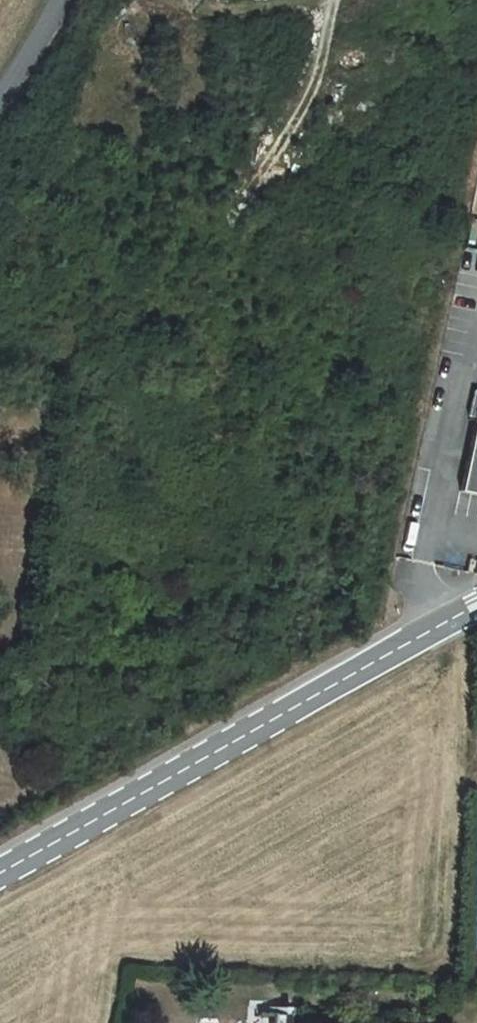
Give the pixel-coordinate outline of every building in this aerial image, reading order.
[(460,492),(476,496),(476,411),(460,492)] [(273,1014),(273,1022),(288,1022),(288,1015),(273,1014)]
